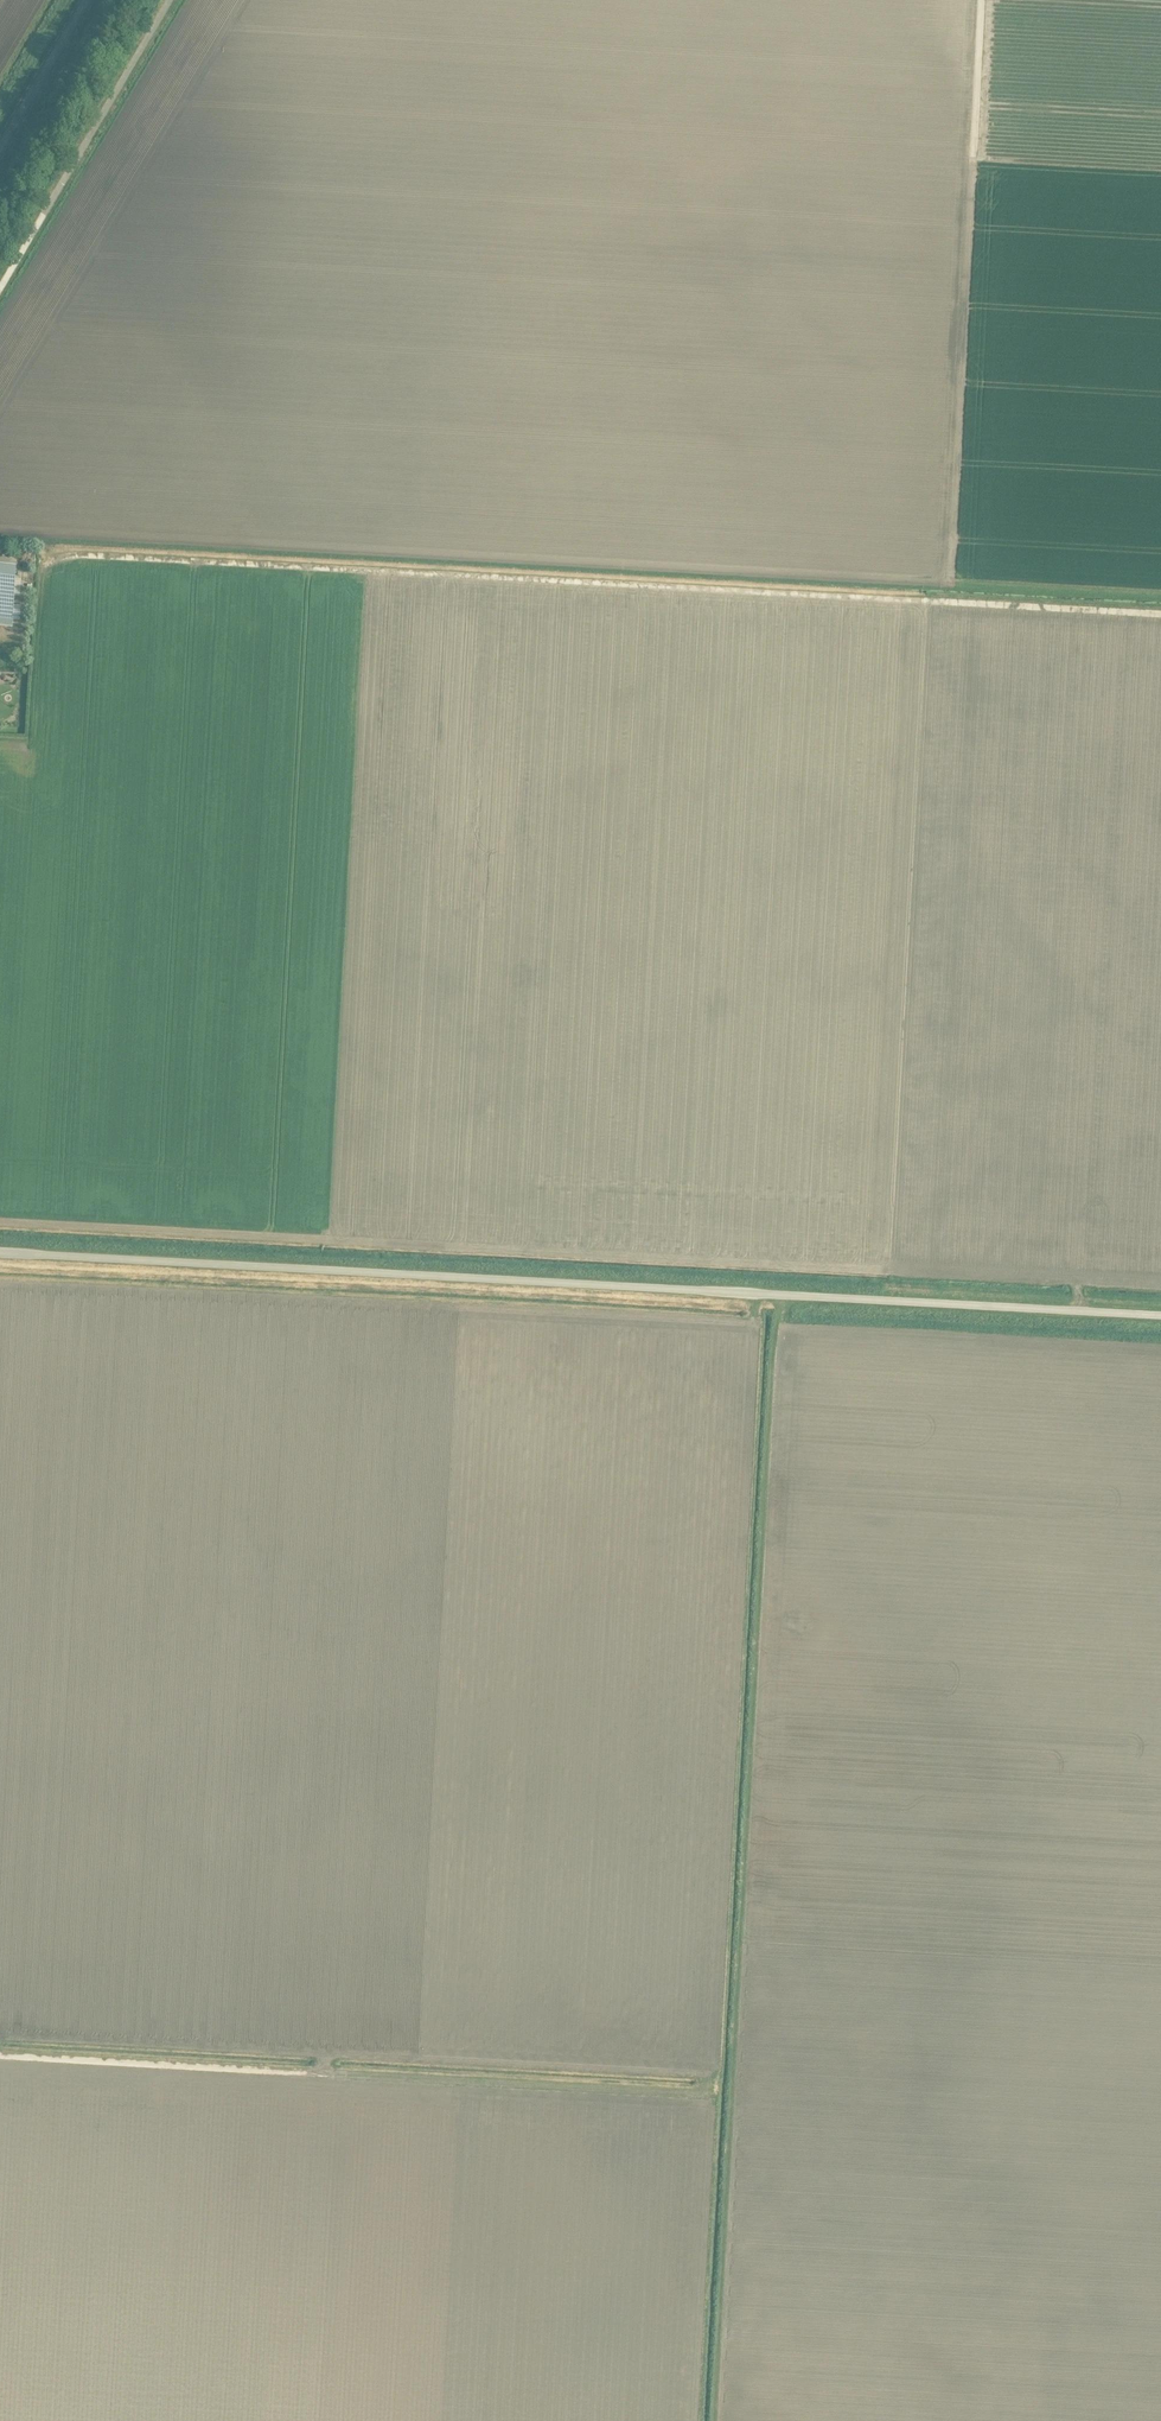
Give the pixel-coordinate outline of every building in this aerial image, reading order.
[(10,624),(13,567),(0,567),(0,624),(10,624)]
